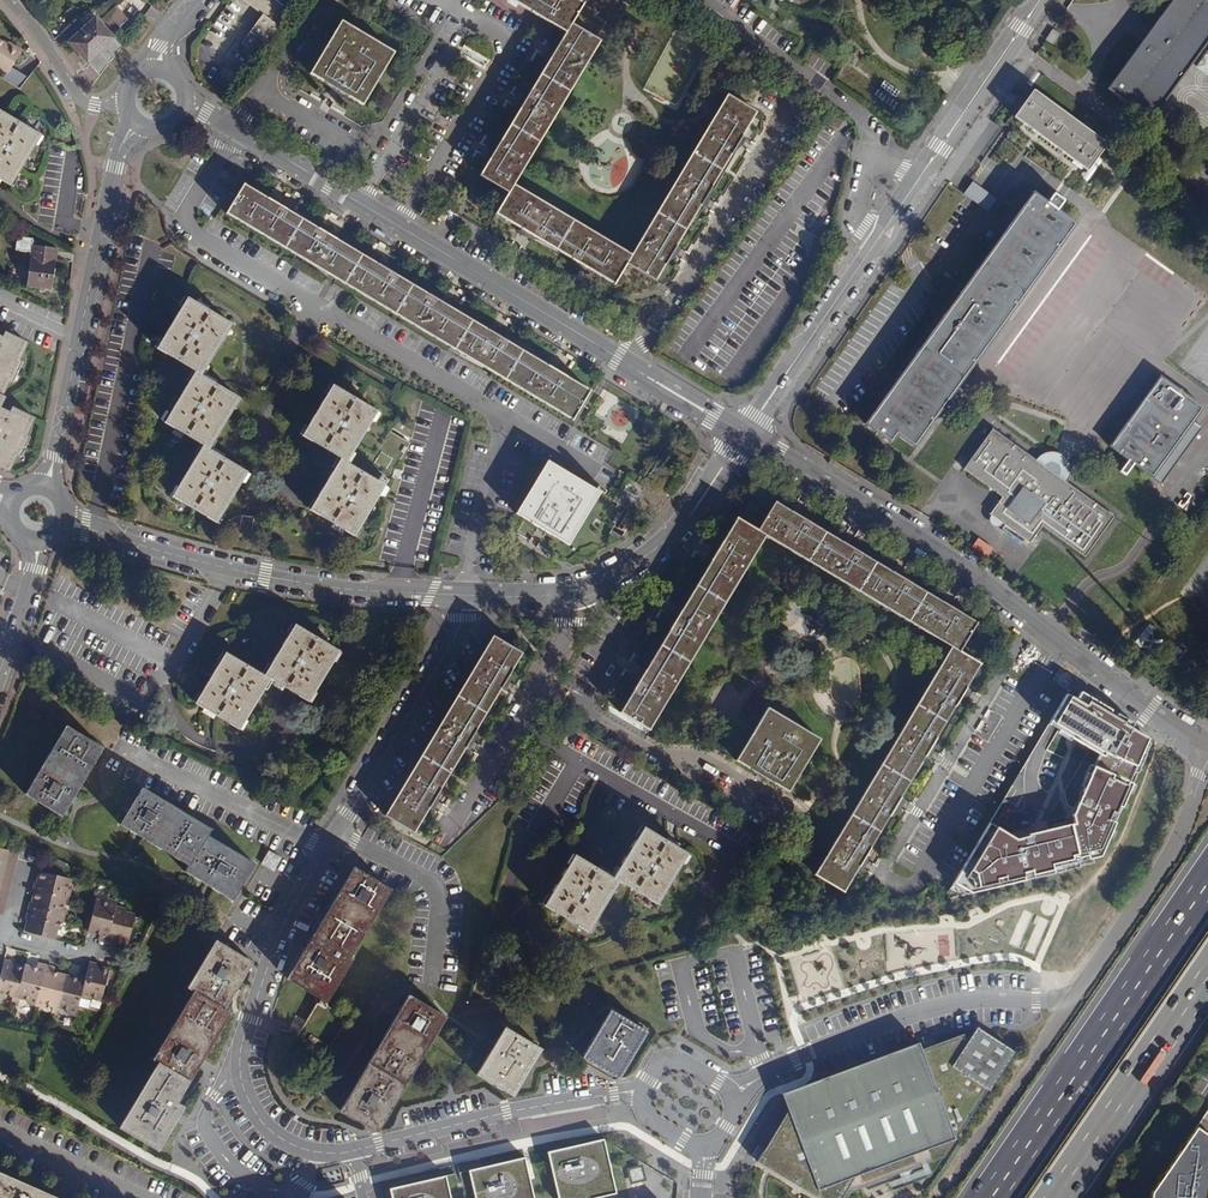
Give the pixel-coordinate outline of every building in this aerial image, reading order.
[(263,14),(242,44),(259,57),(291,13),(273,0),(263,14)] [(263,14),(273,0),(243,0),(263,14)] [(755,113),(726,95),(631,256),(513,186),(599,42),(571,24),(583,4),(576,0),(510,0),(513,1),(551,25),(565,33),(557,48),(524,102),(494,151),(479,176),(508,193),(495,214),(530,235),(586,269),(614,285),(626,264),(654,281),(674,248),(704,196),(739,140),(755,113)] [(1207,41),(1207,3),(1204,0),(1172,0),(1108,88),(1126,102),(1129,98),(1154,116),(1207,41)] [(87,63),(114,38),(95,17),(83,29),(75,20),(60,33),(87,63)] [(393,52),(341,21),(309,73),(337,90),(363,105),(393,52)] [(8,73),(20,52),(0,41),(0,69),(8,73)] [(1087,169),(1106,143),(1034,91),(1015,116),(1087,169)] [(0,111),(0,179),(11,186),(42,136),(0,111)] [(277,205),(244,185),(228,214),(573,421),(590,391),(562,374),(502,339),(450,308),(393,274),(337,240),(277,205)] [(913,446),(1076,223),(1034,192),(865,423),(891,442),(897,434),(913,446)] [(476,240),(485,236),(479,225),(471,229),(476,240)] [(34,239),(17,237),(16,251),(32,253),(28,284),(53,288),(58,249),(33,246),(34,239)] [(202,376),(233,325),(209,312),(188,297),(157,348),(195,372),(165,423),(202,446),(179,486),(175,485),(169,494),(217,523),(247,473),(229,462),(210,450),(240,399),(222,388),(202,376)] [(10,473),(17,456),(20,458),(29,437),(28,436),(36,418),(13,407),(11,412),(1,408),(7,398),(4,396),(11,382),(13,383),(23,362),(21,360),(29,343),(5,331),(2,337),(0,336),(0,468),(10,473)] [(1152,477),(1202,407),(1161,377),(1110,445),(1152,477)] [(347,463),(378,413),(333,385),(302,436),(322,448),(340,459),(309,509),(332,523),(355,536),(389,481),(381,476),(378,481),(347,463)] [(1084,556),(1113,516),(993,429),(963,469),(1002,497),(990,514),(1030,543),(1042,525),(1084,556)] [(604,495),(605,491),(596,486),(593,489),(547,462),(515,514),(542,529),(568,546),(599,493),(604,495)] [(1123,479),(1130,467),(1122,462),(1115,474),(1123,479)] [(620,712),(649,730),(765,537),(951,647),(815,875),(844,892),(863,862),(898,801),(930,749),(963,692),(980,665),(959,652),(976,623),(956,611),(906,581),(855,551),(804,520),(774,503),(757,531),(736,519),(717,550),(678,614),(644,671),(620,712)] [(626,522),(633,527),(639,516),(632,512),(626,522)] [(254,518),(242,516),(240,530),(252,532),(254,518)] [(973,546),(988,556),(993,549),(978,538),(973,546)] [(339,651),(295,624),(264,675),(225,652),(195,703),(212,713),(240,730),(271,679),(284,687),(309,702),(339,651)] [(521,654),(492,636),(385,815),(414,833),(438,791),(475,731),(511,671),(521,654)] [(1178,660),(1187,648),(1178,641),(1168,653),(1178,660)] [(1023,840),(991,822),(943,900),(1104,858),(1155,741),(1071,688),(1048,723),(1108,757),(1079,819),(1023,840)] [(820,740),(767,708),(735,761),(763,777),(788,792),(820,740)] [(1045,734),(1054,738),(1058,730),(1050,725),(1045,734)] [(103,749),(66,726),(25,794),(62,817),(73,797),(103,749)] [(211,829),(142,788),(120,825),(138,836),(188,866),(185,872),(211,888),(232,901),(254,864),(207,836),(211,829)] [(667,841),(643,827),(612,877),(603,871),(574,854),(543,905),(589,932),(619,882),(657,905),(688,854),(667,841)] [(2,913),(17,855),(8,852),(8,851),(0,849),(0,912),(2,913)] [(263,866),(278,872),(284,857),(269,852),(263,866)] [(391,890),(353,868),(337,895),(305,948),(286,980),(318,999),(316,1004),(317,1005),(298,1037),(307,1042),(309,1039),(317,1044),(319,1042),(331,1048),(348,1018),(326,1005),(353,959),(350,958),(391,890)] [(35,882),(33,891),(35,892),(64,900),(67,900),(69,891),(67,890),(69,879),(40,871),(38,882),(35,882)] [(30,903),(27,912),(62,921),(64,912),(61,911),(64,900),(35,892),(32,904),(30,903)] [(108,905),(96,902),(95,908),(89,928),(88,934),(99,938),(98,943),(107,945),(116,912),(118,905),(108,903),(108,905)] [(27,922),(25,933),(53,941),(56,930),(59,930),(62,921),(27,912),(25,921),(27,922)] [(116,912),(107,945),(116,948),(117,946),(129,949),(136,920),(125,917),(125,914),(116,912)] [(252,962),(216,940),(188,988),(193,991),(153,1059),(158,1062),(119,1127),(158,1152),(175,1123),(185,1107),(178,1102),(206,1055),(231,1013),(224,1009),(242,981),(252,962)] [(0,970),(0,996),(3,996),(4,993),(15,996),(23,968),(11,966),(12,963),(3,961),(0,970)] [(23,968),(15,996),(26,999),(26,1002),(35,1004),(45,967),(36,965),(35,969),(23,966),(23,968)] [(89,965),(85,978),(78,1007),(88,1009),(91,997),(102,999),(107,981),(109,972),(97,969),(98,967),(89,965)] [(45,967),(35,1004),(44,1007),(45,1003),(56,1006),(64,977),(53,974),(54,969),(45,967)] [(64,977),(56,1006),(67,1009),(66,1012),(76,1015),(78,1007),(85,978),(76,975),(75,980),(64,977)] [(446,1017),(409,995),(395,1017),(358,1081),(340,1111),(377,1133),(390,1111),(446,1017)] [(647,1031),(610,1009),(594,1035),(581,1058),(618,1080),(647,1031)] [(542,1050),(505,1028),(495,1043),(476,1076),(513,1098),(542,1050)] [(1207,1184),(1207,1109),(1191,1132),(1149,1191),(1148,1197),(1206,1197),(1207,1184)] [(615,1193),(602,1139),(546,1152),(557,1197),(592,1197),(615,1193)] [(523,1157),(467,1169),(474,1197),(533,1197),(523,1157)] [(58,1197),(0,1172),(0,1197),(58,1197)] [(444,1175),(385,1190),(387,1197),(449,1197),(444,1175)]
